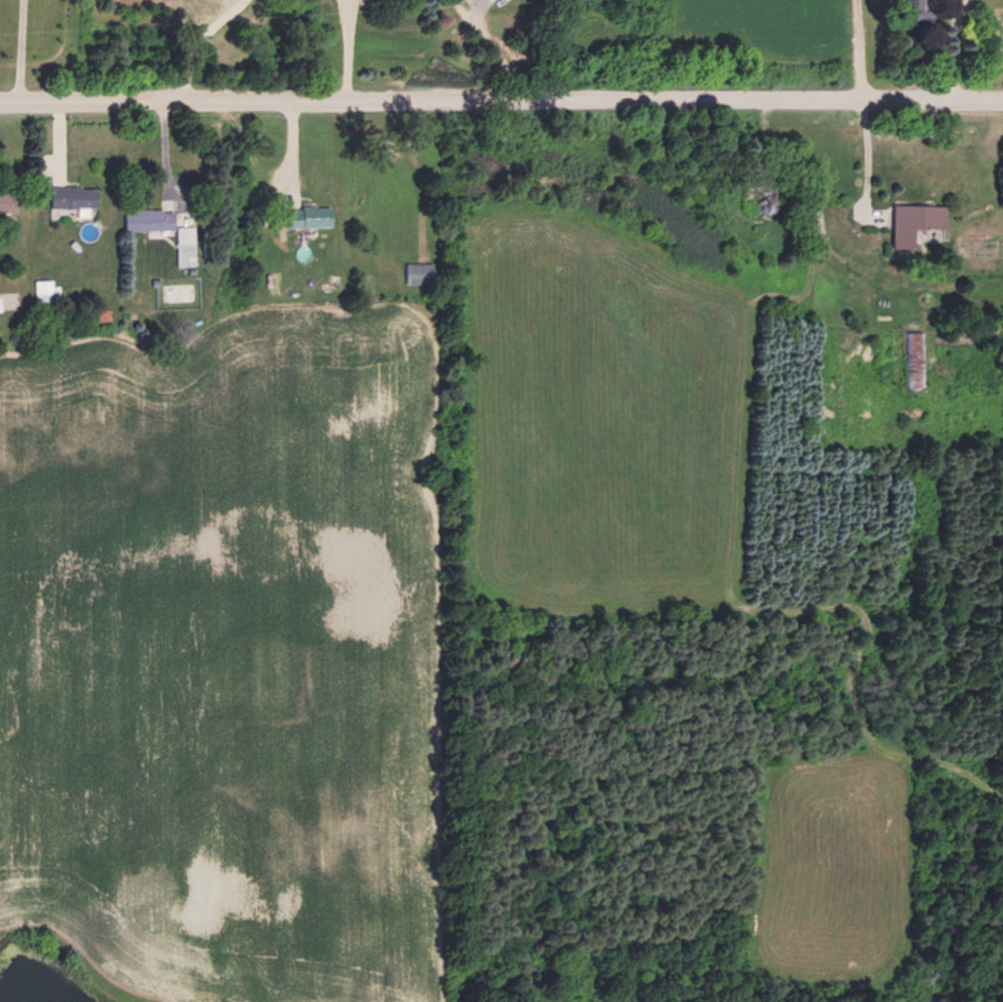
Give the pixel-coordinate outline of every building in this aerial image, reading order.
[(43,205),(87,206),(87,185),(43,185),(43,205)]
